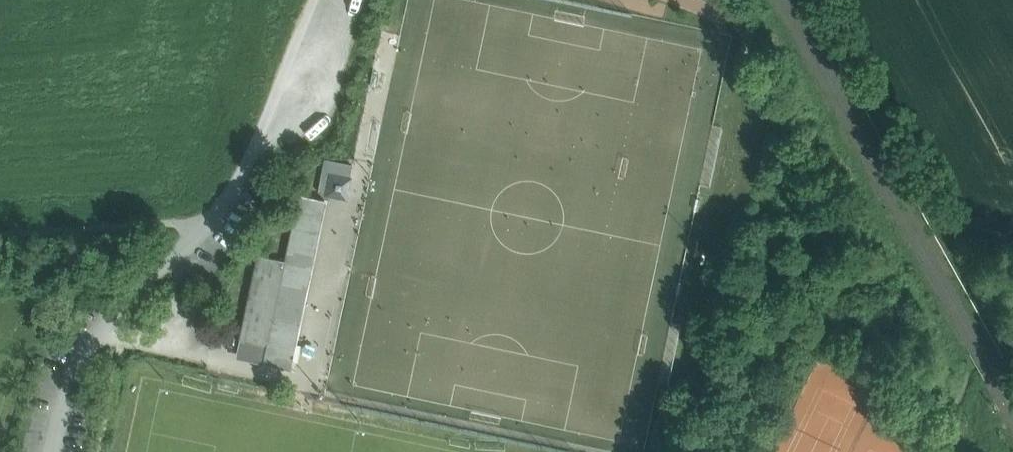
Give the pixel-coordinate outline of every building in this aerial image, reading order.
[(321,195),(347,198),(351,164),(325,161),(321,195)] [(264,359),(263,364),(289,370),(325,200),(299,195),(289,241),(292,241),(288,261),(284,279),(281,279),(268,343),(264,359)] [(288,261),(258,255),(240,337),(268,343),(281,279),(284,279),(288,261)] [(268,343),(240,337),(237,353),(264,359),(268,343)]
